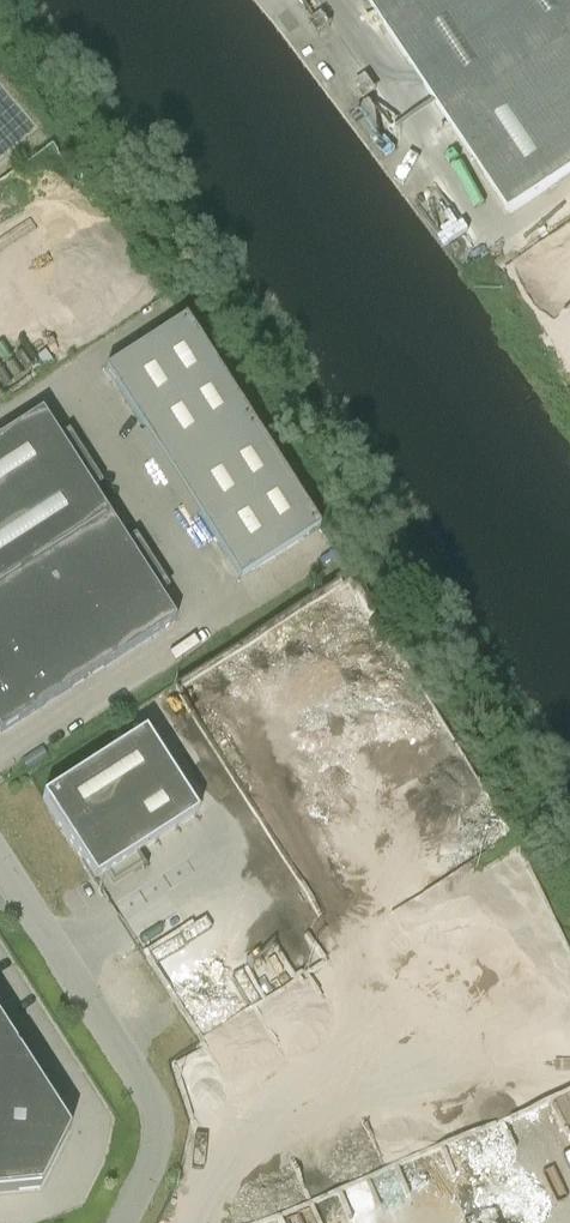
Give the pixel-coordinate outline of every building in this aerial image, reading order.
[(569,173),(569,0),(368,0),(510,214),(569,173)] [(185,320),(105,371),(240,580),(319,529),(185,320)] [(0,439),(0,733),(0,734),(177,622),(41,413),(0,439)] [(145,733),(43,799),(82,861),(95,881),(104,875),(112,887),(144,867),(145,870),(147,869),(138,855),(198,816),(145,733)] [(40,1189),(68,1133),(0,1026),(0,1193),(40,1189)]
